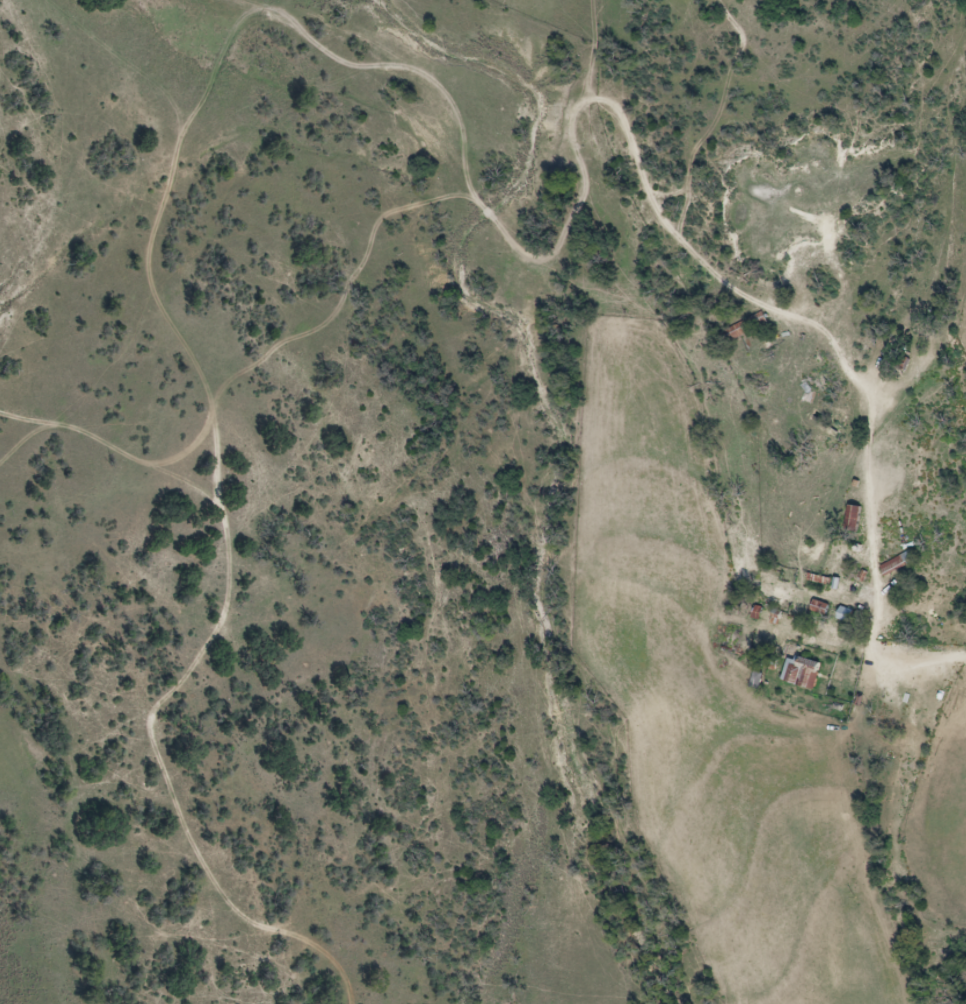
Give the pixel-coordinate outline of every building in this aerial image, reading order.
[(853,527),(865,527),(865,505),(853,505),(853,527)] [(917,558),(912,550),(884,566),(889,575),(917,558)] [(855,621),(856,610),(844,609),(844,621),(855,621)] [(818,689),(825,665),(792,656),(785,680),(818,689)]
